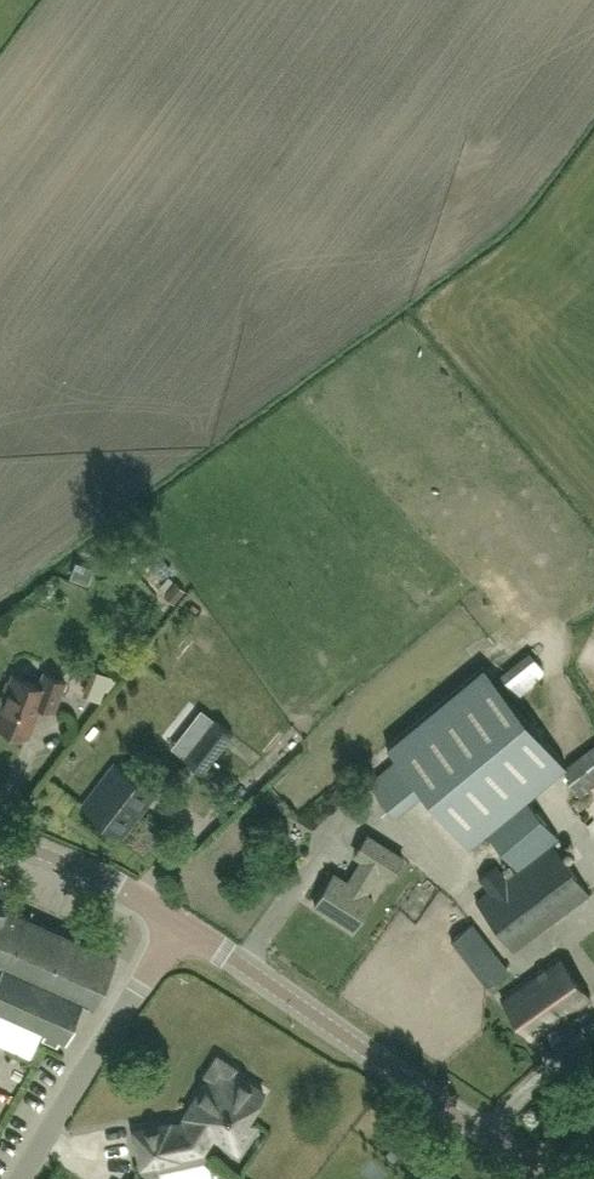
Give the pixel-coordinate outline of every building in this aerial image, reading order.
[(371,780),(398,815),(426,793),(468,845),(487,830),(528,797),(518,784),(559,749),(593,719),(593,651),(571,624),(549,599),(445,688),(384,741),(388,746),(398,757),(398,758),(397,758),(371,780)] [(108,701),(118,675),(100,668),(89,693),(108,701)] [(12,728),(28,735),(40,703),(54,709),(65,680),(45,673),(40,685),(14,674),(2,704),(4,705),(0,715),(0,724),(12,728)] [(233,733),(214,718),(184,756),(203,771),(233,733)] [(584,797),(593,789),(593,750),(565,772),(584,797)] [(122,835),(155,793),(115,763),(83,805),(122,835)] [(561,840),(528,797),(487,830),(520,870),(509,878),(499,866),(482,879),(491,892),(478,902),(515,952),(592,895),(554,845),(561,840)] [(392,876),(404,857),(367,834),(356,853),(363,858),(349,881),(334,873),(315,904),(354,928),(374,897),(365,892),(380,868),(392,876)] [(27,917),(0,905),(0,978),(27,917)] [(113,964),(116,958),(118,959),(118,958),(27,917),(0,978),(0,1010),(68,1040),(69,1039),(67,1038),(83,1000),(97,1006),(97,1005),(96,1004),(113,964)] [(472,924),(451,940),(487,986),(508,970),(472,924)] [(532,1037),(590,996),(559,954),(502,995),(532,1037)] [(170,1122),(134,1130),(142,1165),(177,1158),(177,1156),(203,1150),(213,1134),(238,1150),(255,1123),(247,1118),(264,1092),(233,1072),(235,1068),(218,1057),(207,1074),(210,1076),(190,1107),(192,1108),(184,1122),(170,1125),(170,1122)]
